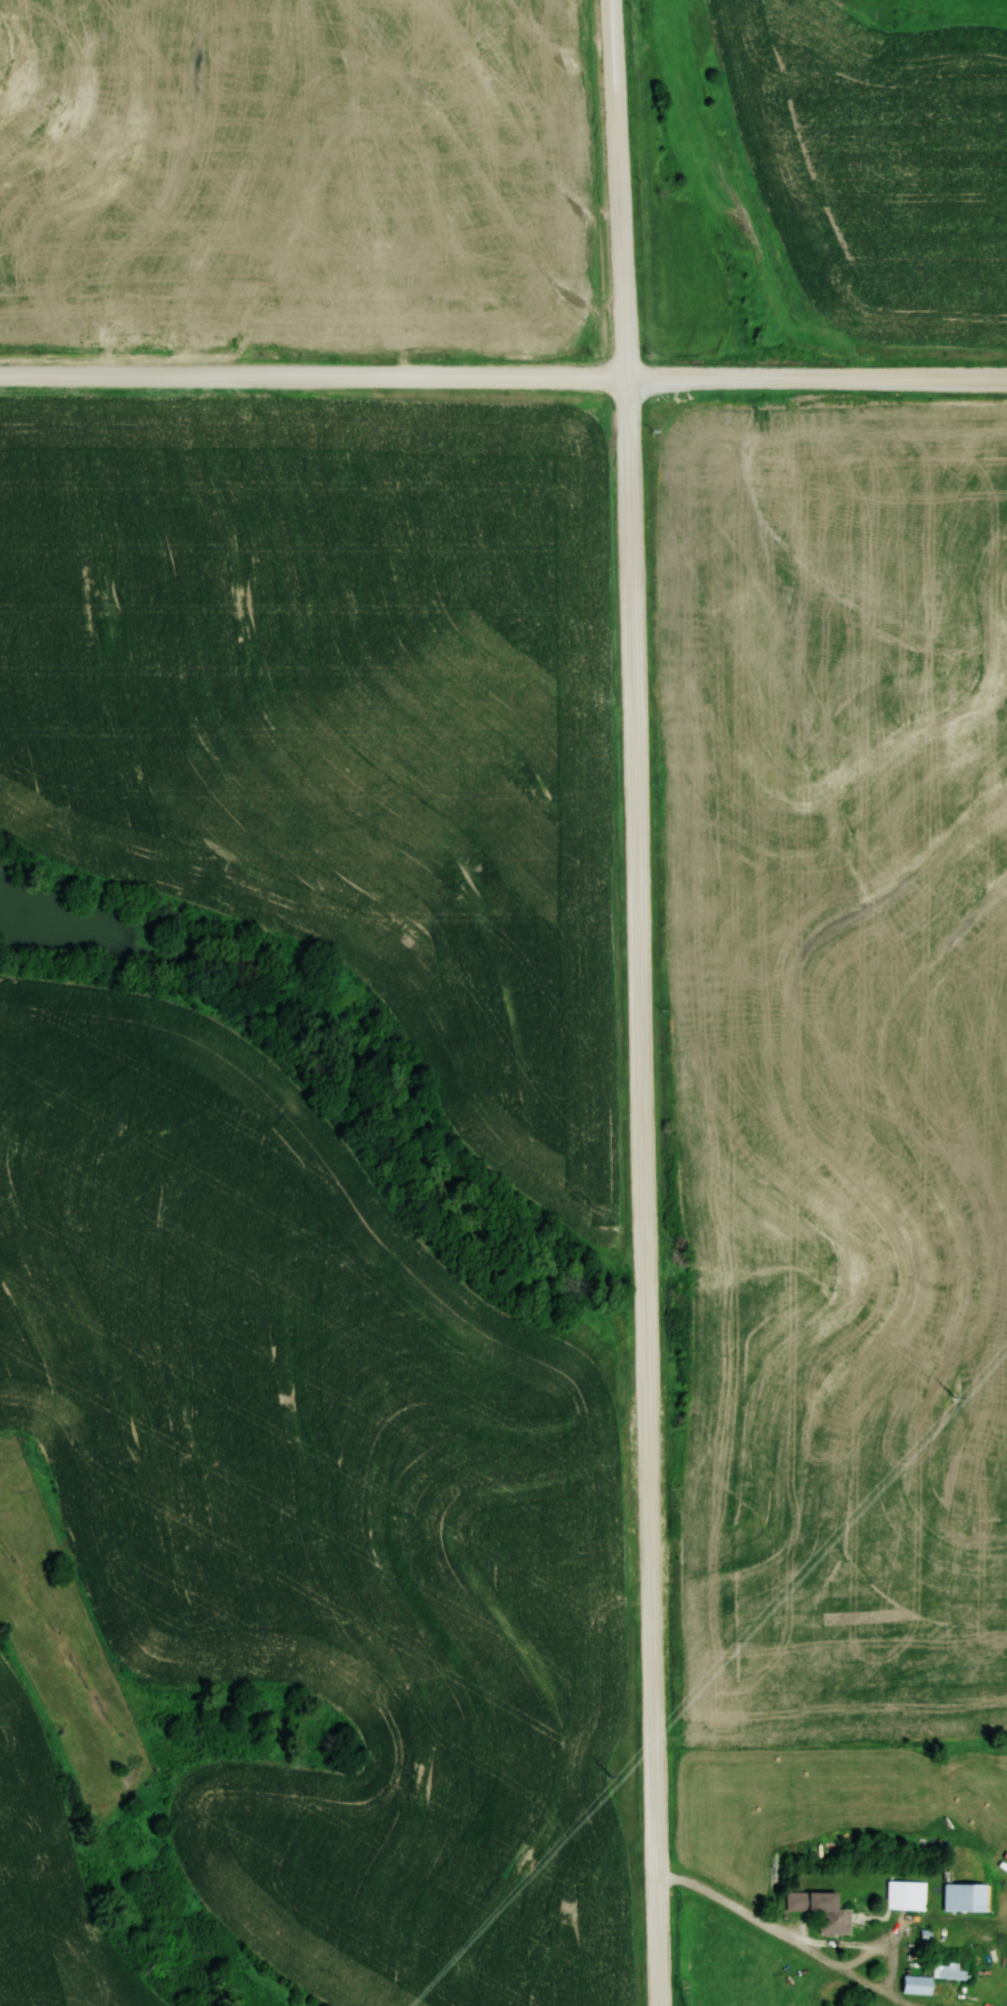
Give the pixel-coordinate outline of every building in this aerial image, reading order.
[(924,1909),(924,1881),(890,1881),(890,1909),(924,1909)] [(835,1892),(785,1891),(785,1911),(819,1911),(819,1933),(849,1933),(849,1908),(835,1908),(835,1892)] [(969,1980),(970,1970),(933,1967),(932,1977),(969,1980)] [(902,1994),(930,1994),(930,1976),(902,1976),(902,1994)]
